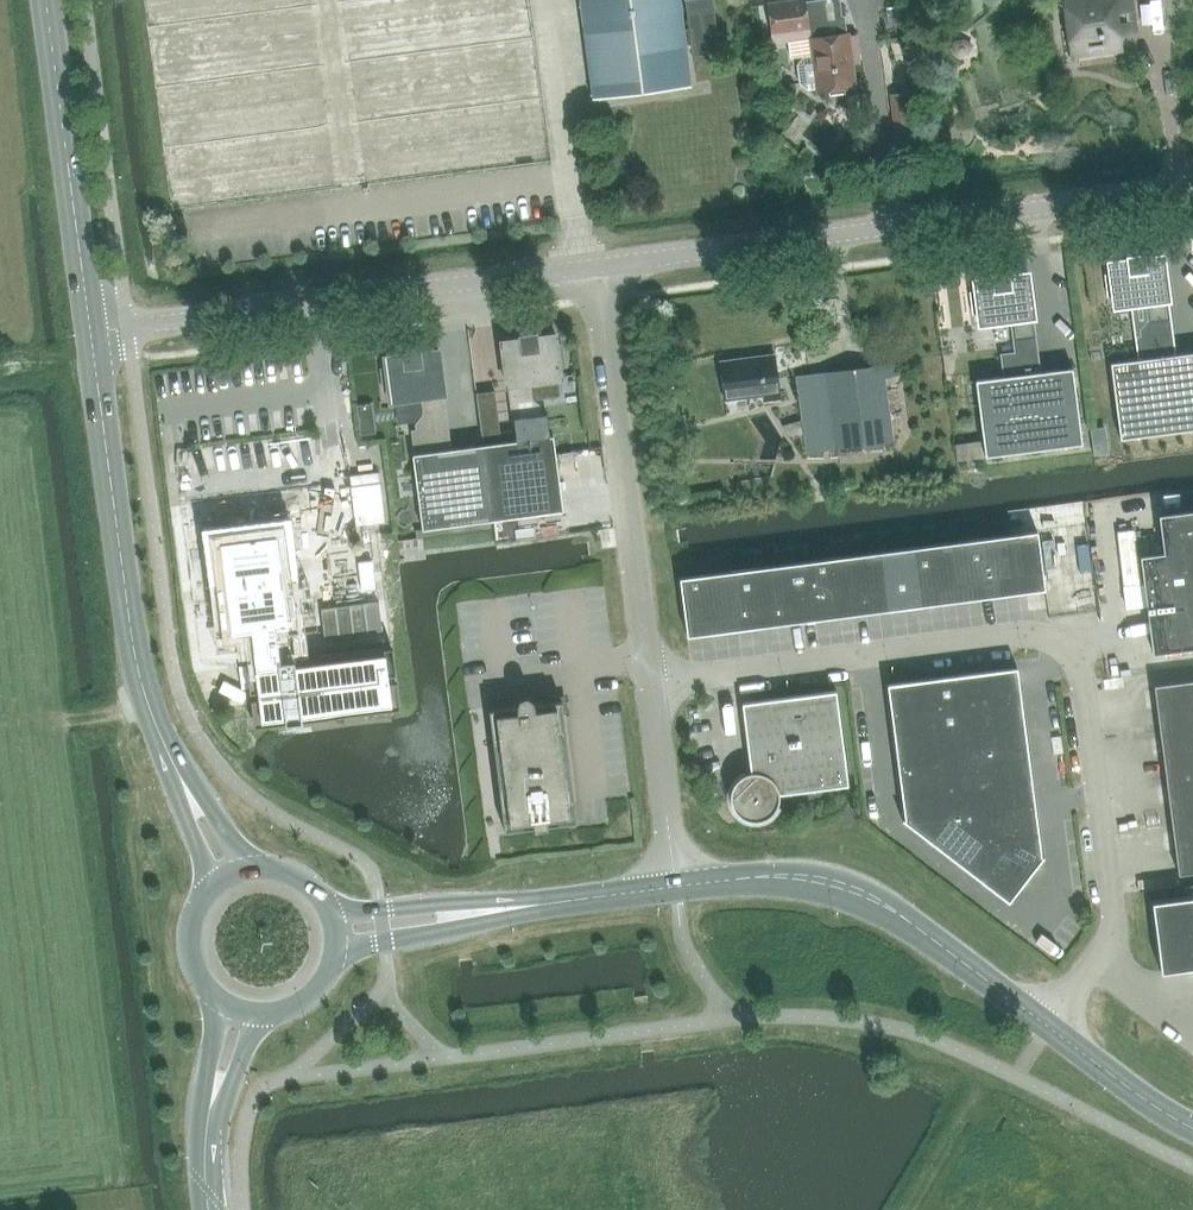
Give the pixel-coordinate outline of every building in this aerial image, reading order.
[(680,0),(583,0),(595,95),(691,82),(680,0)] [(684,29),(686,45),(691,45),(693,55),(720,52),(713,0),(685,0),(689,29),(684,29)] [(849,34),(848,35),(846,16),(843,17),(841,0),(822,0),(805,2),(805,0),(799,0),(771,3),(775,34),(814,29),(815,39),(812,39),(814,56),(804,57),(798,65),(801,83),(809,89),(818,87),(818,91),(856,86),(849,34)] [(1070,56),(1120,49),(1118,35),(1135,33),(1130,0),(1063,0),(1070,56)] [(1148,302),(1150,314),(1139,328),(1140,334),(1134,335),(1137,359),(1174,354),(1167,299),(1170,299),(1164,255),(1145,257),(1144,255),(1129,257),(1129,259),(1110,262),(1111,274),(1107,275),(1110,294),(1114,294),(1116,306),(1148,302)] [(1003,354),(1006,376),(1039,371),(1032,317),(1035,317),(1029,272),(1010,275),(1009,272),(994,274),(994,276),(975,279),(976,291),(972,292),(975,312),(979,311),(981,324),(1013,320),(1018,352),(1003,354)] [(517,440),(483,445),(493,520),(563,511),(553,436),(549,436),(546,414),(542,415),(541,408),(530,400),(528,383),(561,379),(559,366),(564,366),(561,346),(557,347),(555,334),(536,337),(535,334),(520,336),(521,339),(501,341),(507,386),(510,385),(517,440)] [(422,529),(493,520),(483,445),(448,449),(441,394),(445,394),(439,349),(419,352),(419,349),(404,351),(404,354),(385,356),(386,369),(382,369),(385,389),(389,389),(390,401),(423,397),(425,414),(417,424),(418,431),(414,432),(417,454),(412,454),(422,529)] [(1137,359),(1111,362),(1121,438),(1192,429),(1192,351),(1174,354),(1137,359)] [(764,401),(781,399),(774,353),(720,361),(725,400),(764,395),(764,401)] [(803,420),(782,425),(790,440),(805,433),(807,452),(893,441),(885,377),(898,375),(896,363),(797,376),(803,420)] [(1039,371),(1006,376),(976,379),(986,456),(1083,443),(1074,367),(1039,371)] [(1140,556),(1152,653),(1192,648),(1192,510),(1158,514),(1163,552),(1140,556)] [(1037,531),(1011,535),(1019,593),(1045,589),(1037,531)] [(1019,593),(1011,535),(986,538),(993,596),(1019,593)] [(993,596),(986,538),(960,541),(968,599),(993,596)] [(968,599),(960,541),(935,544),(943,603),(968,599)] [(943,603),(935,544),(909,548),(917,606),(943,603)] [(917,606),(909,548),(884,551),(892,609),(917,606)] [(892,609),(884,551),(859,554),(866,612),(892,609)] [(866,612),(859,554),(833,558),(841,616),(866,612)] [(841,616),(833,558),(808,561),(815,619),(841,616)] [(815,619),(808,561),(782,564),(790,622),(815,619)] [(790,622),(782,564),(757,568),(764,626),(790,622)] [(764,626),(757,568),(731,571),(739,629),(764,626)] [(739,629),(731,571),(706,574),(713,632),(739,629)] [(713,632),(706,574),(680,578),(687,636),(713,632)] [(243,658),(252,722),(400,701),(391,639),(298,652),(295,630),(299,630),(292,582),(223,592),(230,639),(248,636),(251,657),(243,658)] [(887,684),(905,819),(903,818),(902,819),(1009,902),(1044,856),(1043,855),(1042,857),(1017,667),(887,684)] [(1179,873),(1192,871),(1192,680),(1154,685),(1179,873)] [(742,703),(751,771),(742,774),(734,780),(730,788),(729,798),(732,807),(738,814),(746,819),(755,820),(764,818),(772,812),(777,804),(778,794),(848,785),(836,691),(742,703)] [(529,695),(525,694),(520,696),(517,700),(516,705),(489,709),(504,830),(532,826),(533,829),(548,827),(547,824),(577,821),(561,700),(534,703),(532,698),(529,695)] [(1161,972),(1192,967),(1192,896),(1152,901),(1161,972)]
